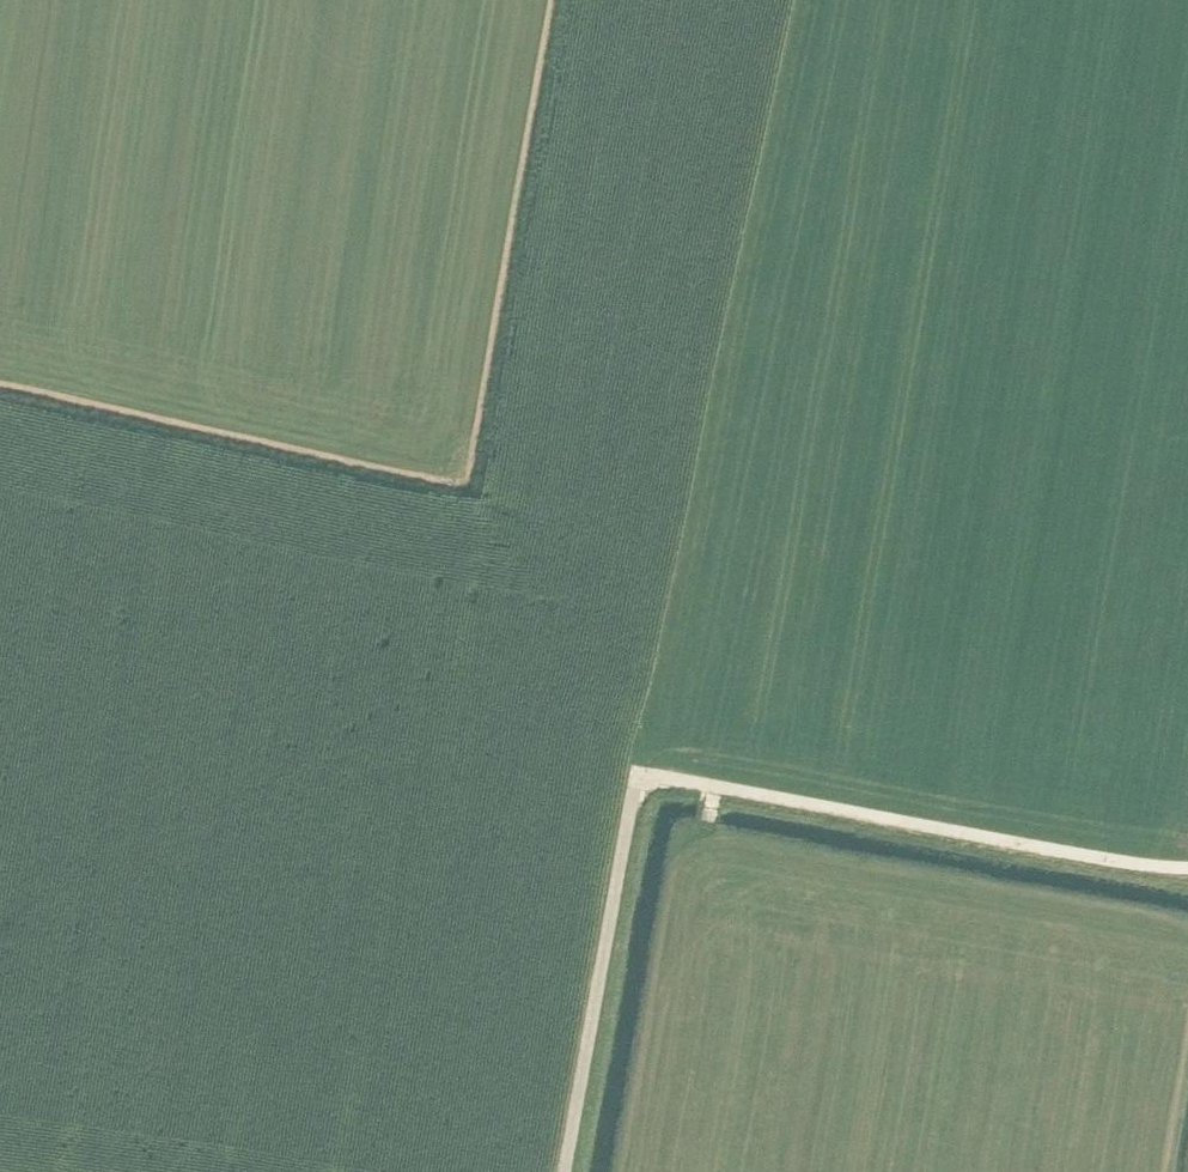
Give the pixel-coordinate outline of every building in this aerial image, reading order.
[(727,801),(722,814),(743,821),(748,807),(727,801)]
